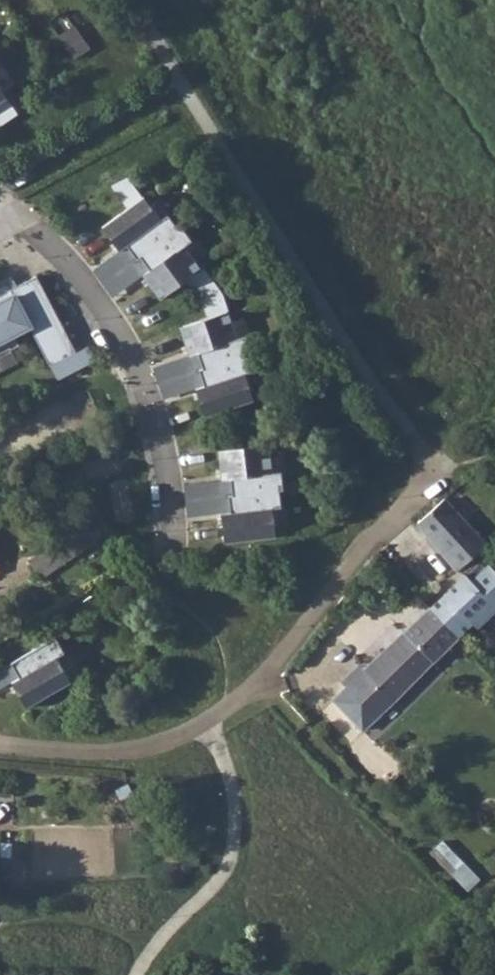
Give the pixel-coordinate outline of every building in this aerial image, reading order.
[(74,26),(63,35),(79,55),(90,47),(74,26)] [(145,194),(103,225),(121,249),(117,252),(127,266),(130,263),(140,276),(144,273),(162,298),(203,267),(186,244),(194,239),(183,224),(179,226),(169,212),(162,218),(145,194)] [(127,266),(117,252),(95,268),(115,294),(140,276),(130,263),(127,266)] [(6,350),(7,352),(21,344),(16,333),(31,325),(59,377),(97,357),(90,344),(78,350),(38,274),(13,288),(9,280),(0,284),(0,353),(6,350)] [(230,308),(181,324),(191,353),(185,355),(191,370),(187,372),(192,388),(198,386),(207,414),(256,398),(246,370),(255,367),(250,350),(254,349),(247,332),(239,335),(230,308)] [(191,370),(185,355),(157,365),(167,396),(192,388),(187,372),(191,370)] [(271,441),(220,447),(224,477),(219,478),(221,494),(217,494),(219,511),(224,510),(228,540),(279,534),(275,504),(284,503),(282,486),(286,486),(284,467),(275,469),(271,441)] [(221,494),(219,478),(188,482),(192,515),(219,511),(217,494),(221,494)] [(416,522),(445,556),(463,540),(474,530),(444,497),(416,522)] [(29,558),(38,571),(41,576),(92,541),(80,524),(29,558)] [(457,581),(431,606),(459,634),(473,621),(468,615),(479,604),(488,595),(485,592),(466,573),(463,575),(457,581)] [(479,604),(493,617),(494,619),(494,583),(485,592),(488,595),(479,604)] [(365,671),(346,688),(375,717),(459,634),(431,606),(365,671)] [(81,619),(24,652),(32,666),(37,663),(52,690),(97,664),(82,638),(89,634),(81,619)] [(24,652),(0,665),(9,680),(32,666),(24,652)] [(375,717),(346,688),(335,699),(364,728),(375,717)] [(133,793),(121,799),(130,816),(143,810),(133,793)]
